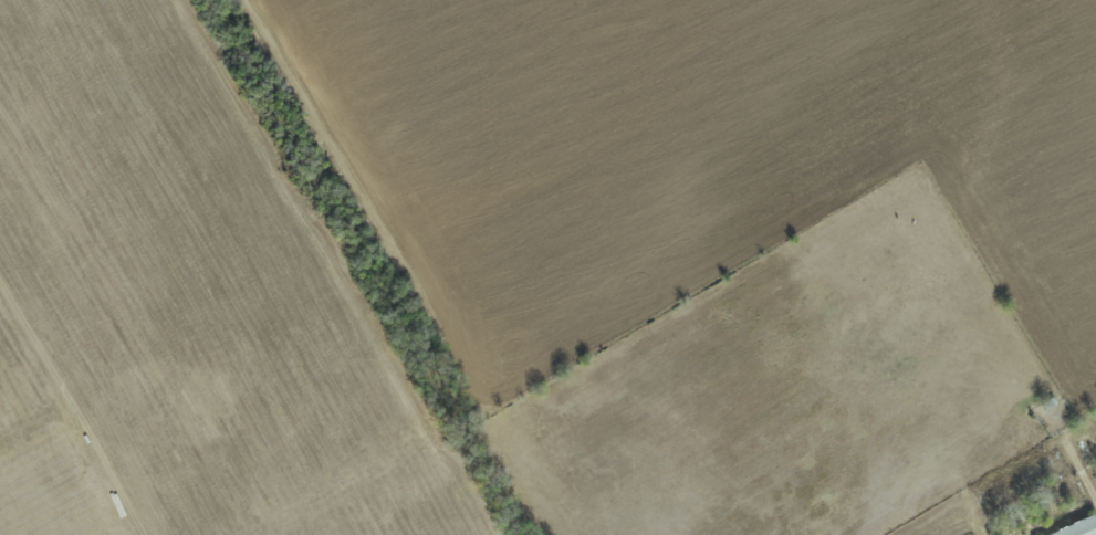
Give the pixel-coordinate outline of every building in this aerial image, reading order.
[(1094,513),(1044,534),(1095,534),(1095,518),(1094,513)]
